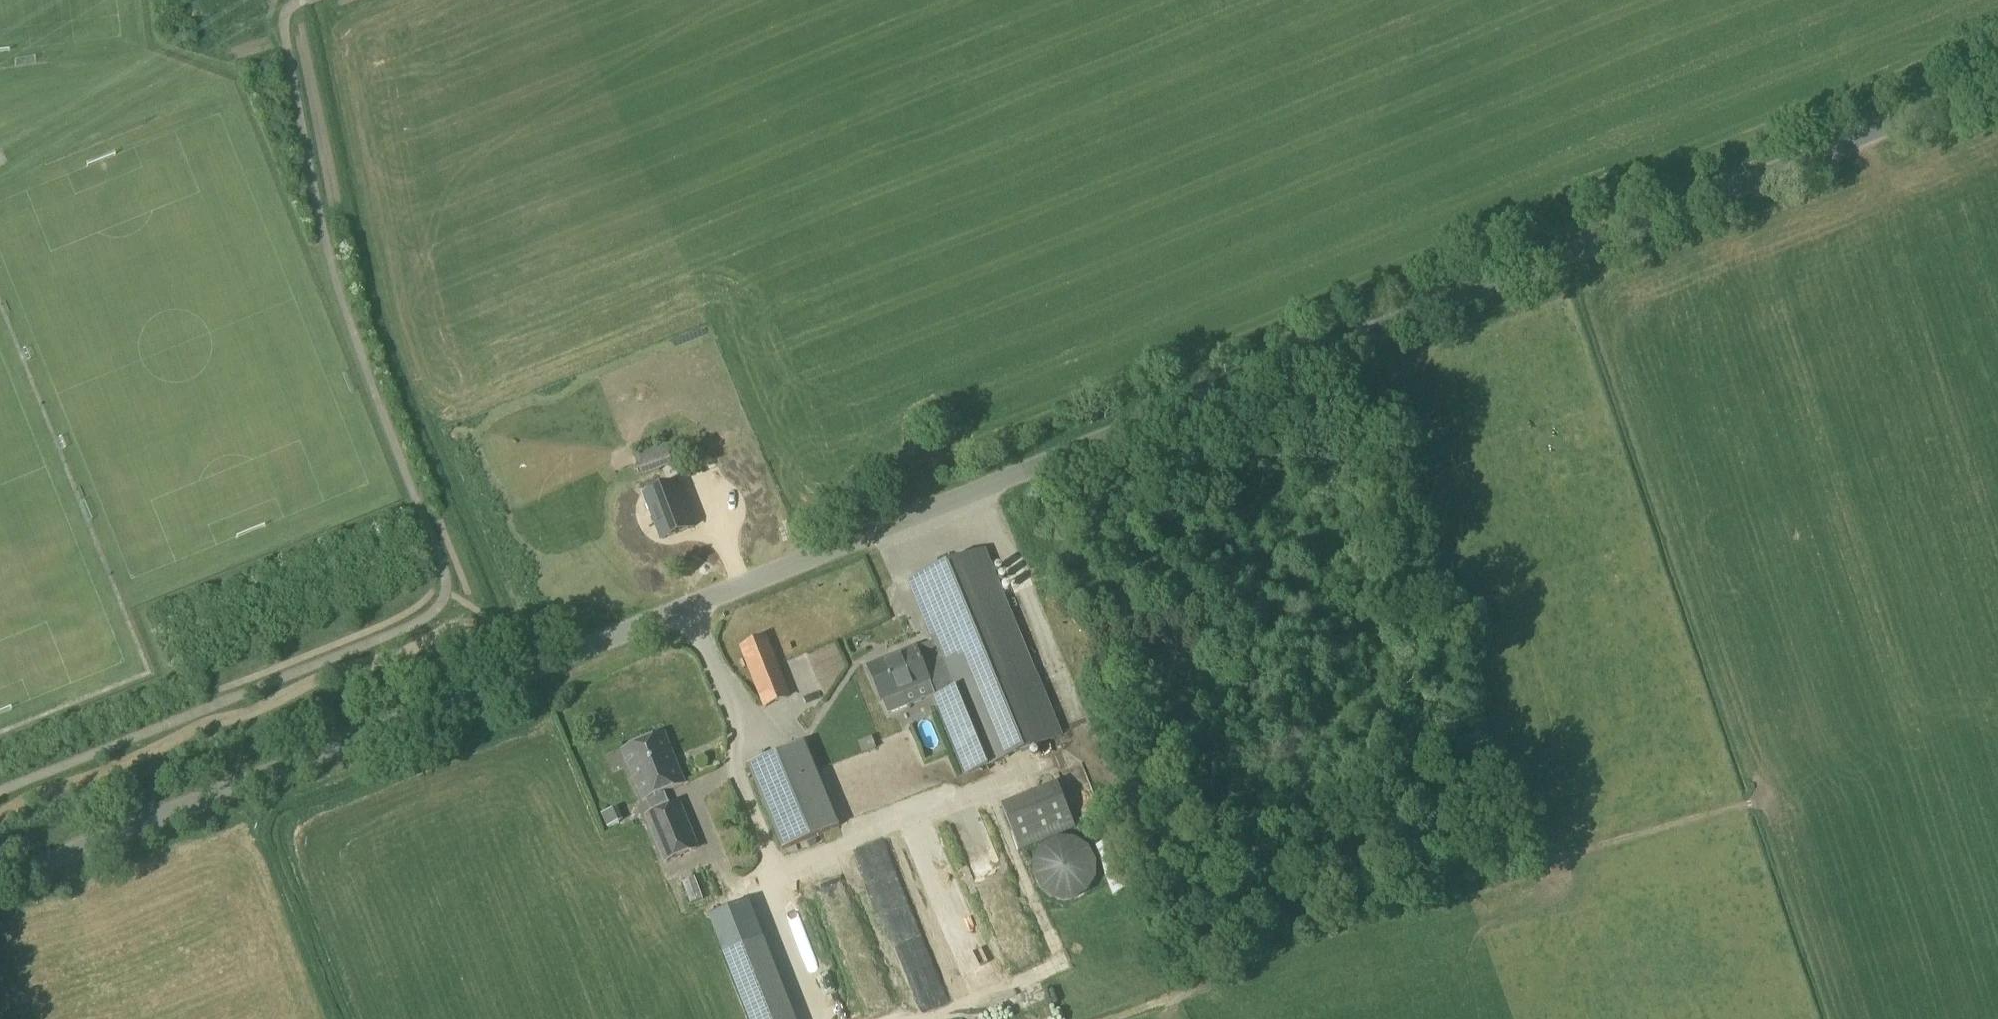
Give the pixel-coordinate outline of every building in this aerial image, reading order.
[(26,362),(31,360),(26,347),(21,349),(26,362)] [(62,451),(67,449),(62,436),(57,438),(62,451)] [(641,477),(672,465),(664,443),(632,454),(641,477)] [(645,496),(662,540),(693,528),(676,483),(645,496)] [(867,667),(881,701),(887,715),(909,706),(903,692),(927,683),(932,697),(930,698),(962,778),(1062,736),(986,548),(907,581),(931,641),(915,648),(915,647),(867,667)] [(765,638),(741,647),(751,674),(776,664),(765,638)] [(622,751),(643,800),(682,783),(661,734),(622,751)] [(870,738),(862,741),(865,750),(873,748),(870,738)] [(781,850),(838,826),(803,742),(746,766),(781,850)] [(699,849),(679,801),(643,816),(663,864),(699,849)] [(1033,867),(1033,870),(1033,872),(1033,875),(1034,878),(1035,880),(1036,883),(1037,885),(1038,888),(1040,890),(1042,892),(1044,894),(1046,895),(1048,897),(1051,898),(1053,899),(1056,900),(1059,901),(1061,901),(1064,901),(1067,901),(1070,901),(1072,900),(1075,899),(1078,898),(1080,897),(1082,895),(1084,894),(1086,892),(1088,890),(1090,888),(1091,885),(1093,883),(1094,880),(1095,878),(1095,875),(1096,872),(1096,870),(1096,867),(1095,864),(1095,862),(1094,859),(1093,856),(1091,854),(1090,852),(1088,849),(1086,847),(1084,846),(1082,844),(1080,842),(1078,841),(1075,840),(1072,839),(1070,839),(1067,838),(1064,838),(1061,838),(1059,839),(1056,839),(1053,840),(1051,841),(1048,842),(1046,844),(1044,846),(1042,847),(1040,849),(1038,852),(1037,854),(1036,856),(1035,859),(1034,862),(1033,864),(1033,867)] [(701,879),(687,883),(695,908),(709,904),(701,879)] [(724,912),(731,931),(757,922),(750,903),(724,912)] [(898,925),(909,961),(937,953),(926,917),(898,925)] [(762,939),(723,954),(748,1018),(793,1018),(762,939)]
